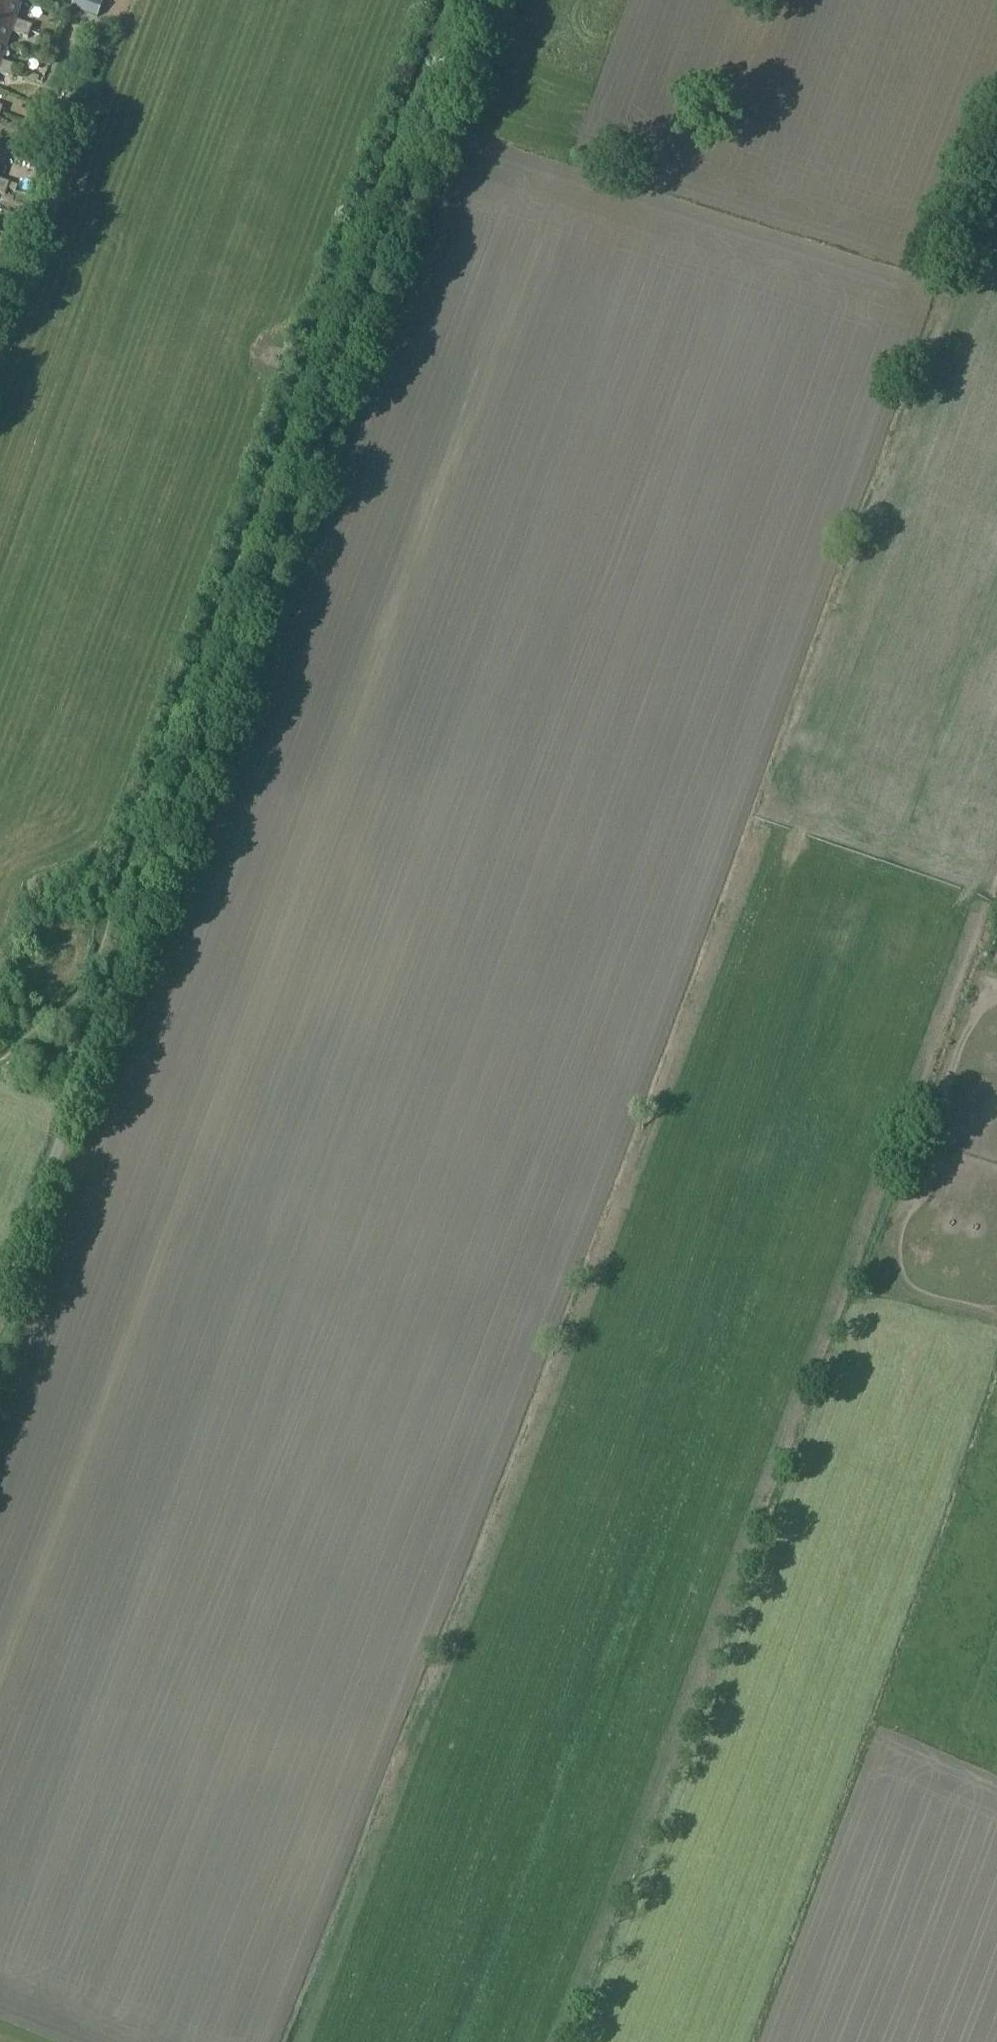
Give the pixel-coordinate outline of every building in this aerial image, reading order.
[(6,0),(0,0),(0,21),(31,32),(33,27),(17,21),(22,6),(6,0)] [(0,21),(0,44),(7,47),(12,33),(28,39),(31,32),(0,21)] [(0,44),(0,68),(16,73),(18,67),(2,61),(7,47),(0,44)] [(0,68),(0,75),(14,80),(16,73),(0,68)] [(8,189),(10,184),(0,180),(0,186),(8,189)]
